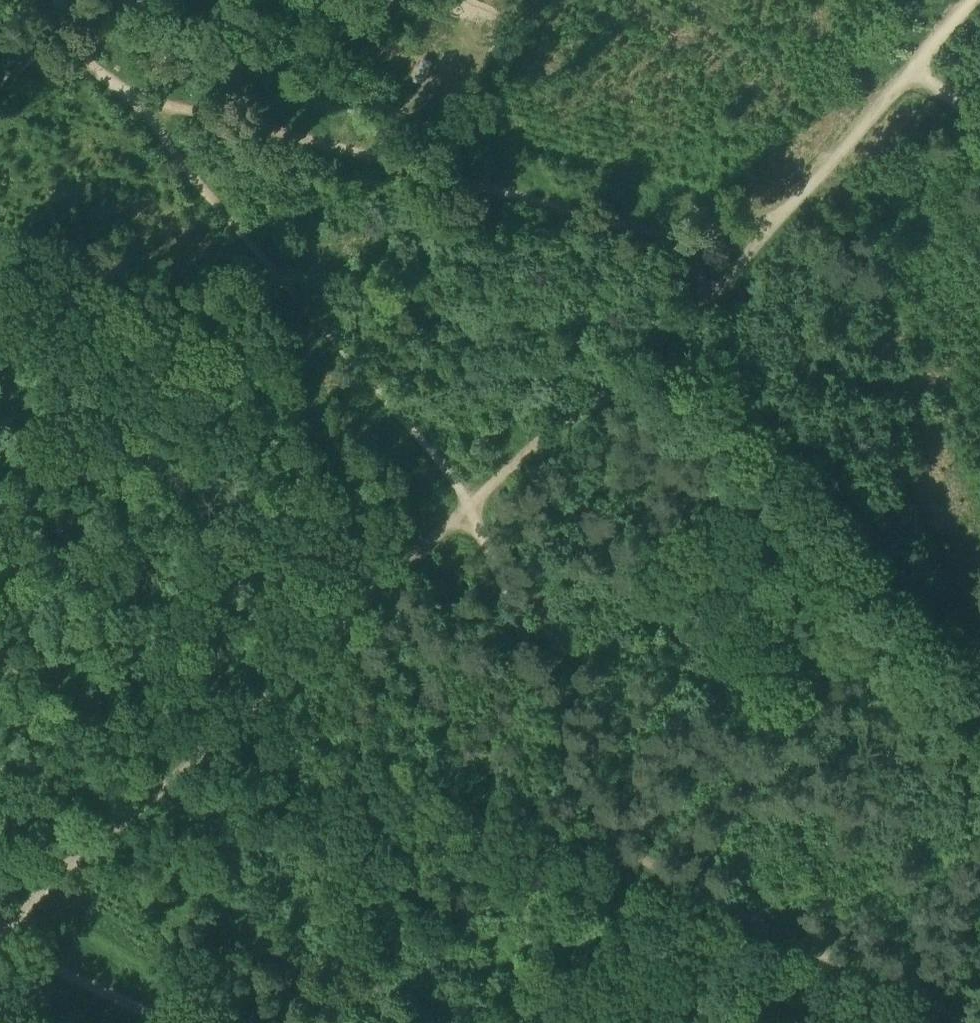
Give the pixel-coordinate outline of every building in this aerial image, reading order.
[(131,10),(134,13),(144,3),(141,0),(120,0),(131,10)]
